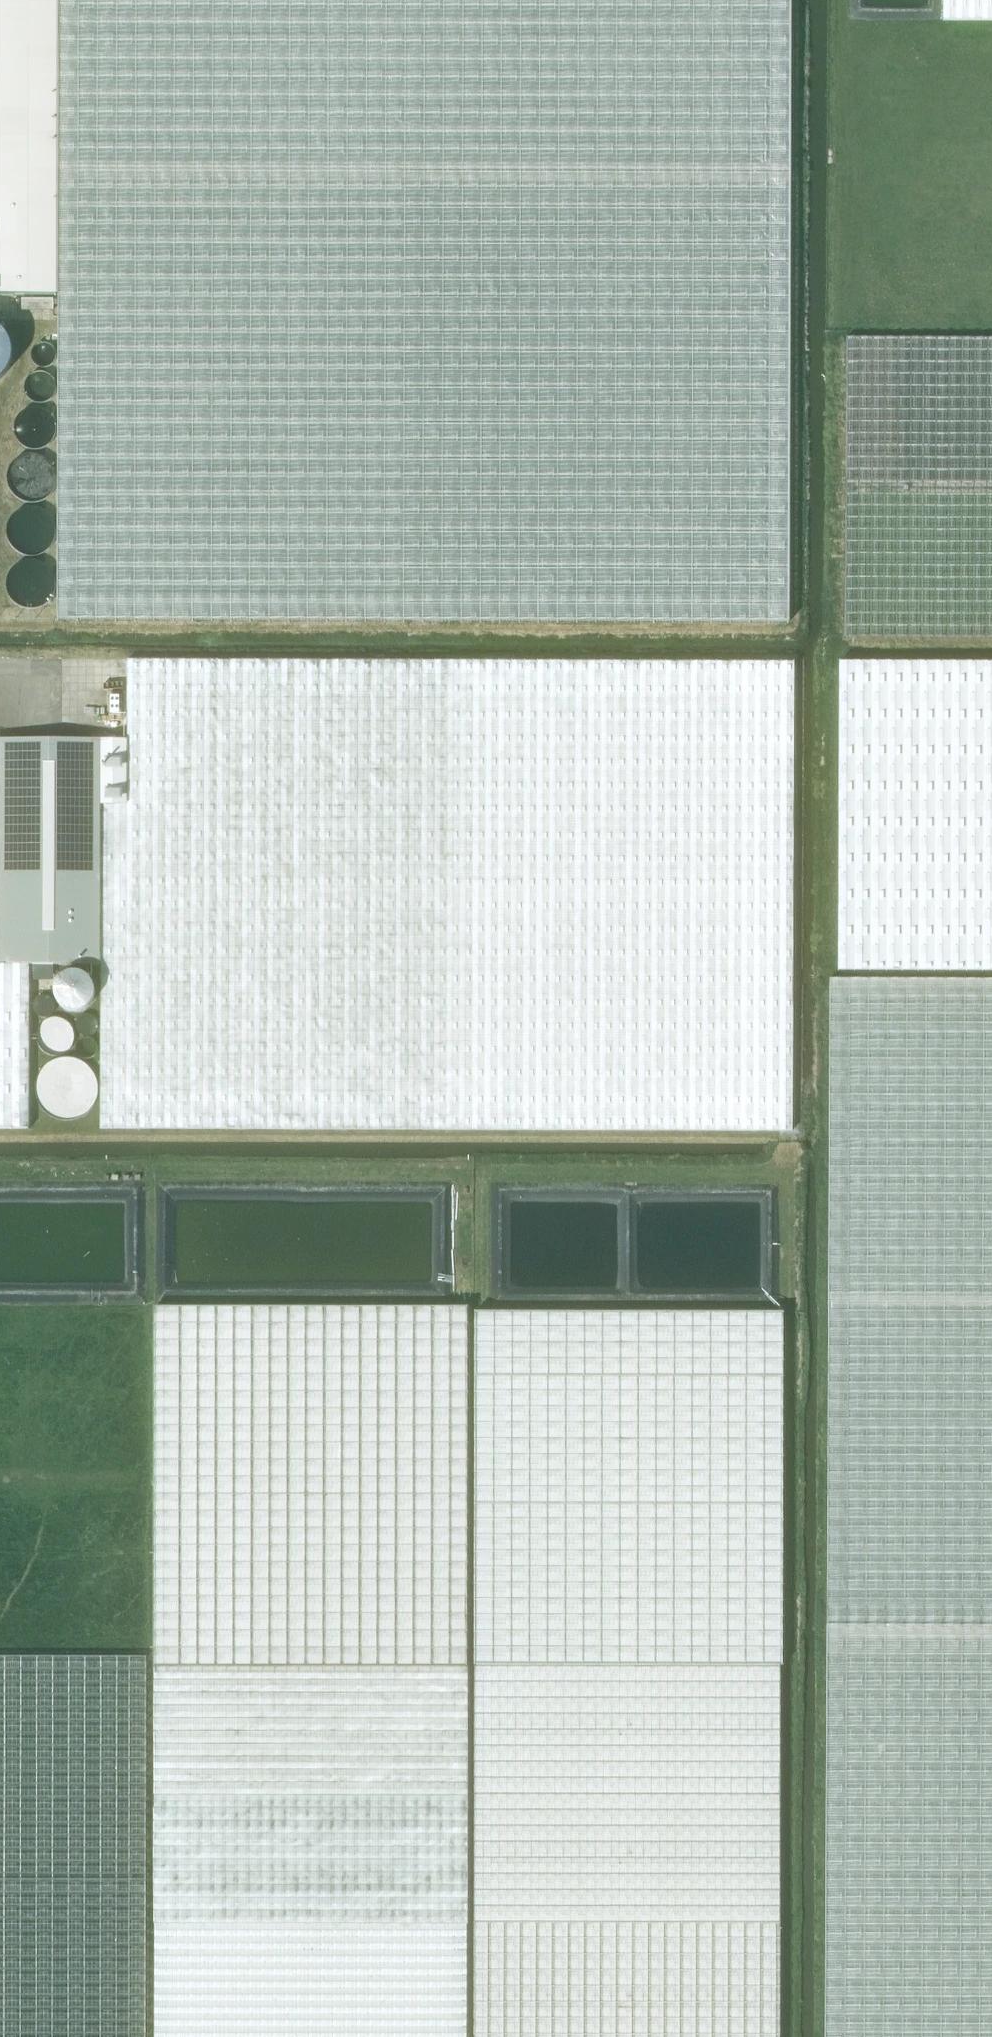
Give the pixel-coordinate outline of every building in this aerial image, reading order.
[(58,295),(59,0),(0,0),(0,295),(58,295)] [(58,295),(57,619),(789,621),(791,0),(59,0),(58,295)] [(943,21),(991,21),(991,0),(943,0),(943,21)] [(845,338),(845,637),(991,638),(991,339),(845,338)] [(100,963),(101,1128),(792,1129),(793,663),(128,661),(127,738),(104,739),(100,963)] [(838,662),(837,970),(991,969),(991,663),(838,662)] [(29,962),(100,963),(104,739),(0,739),(0,962),(29,962)] [(29,962),(0,962),(0,1129),(29,1129),(29,962)] [(917,979),(829,979),(827,1626),(825,2036),(991,2036),(991,979),(917,979)] [(469,1667),(468,1306),(155,1305),(155,1667),(154,2036),(466,2036),(469,1667)] [(476,1309),(473,2036),(779,2036),(779,1665),(781,1665),(782,1311),(476,1309)] [(146,1656),(0,1656),(0,2036),(146,2036),(146,1656)]
